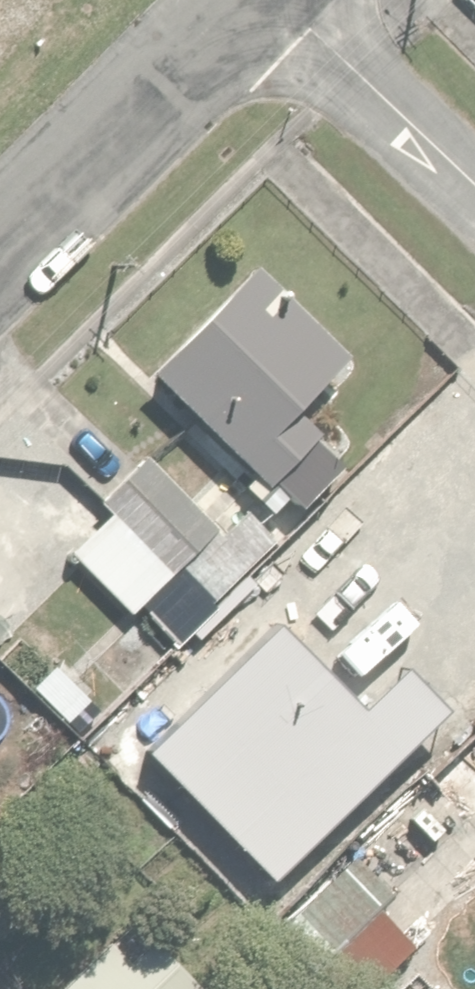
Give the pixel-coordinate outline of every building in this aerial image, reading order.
[(296,404),(287,395),(339,341),(247,252),(144,358),(291,500),(330,459),(285,415),(296,404)] [(222,529),(134,444),(91,488),(179,573),(222,529)] [(419,464),(309,595),(409,679),(474,600),(474,512),(419,464)] [(333,840),(305,874),(328,893),(282,951),(330,988),(358,988),(407,928),(370,898),(384,881),(333,840)] [(186,969),(120,911),(52,988),(168,988),(186,969)]
